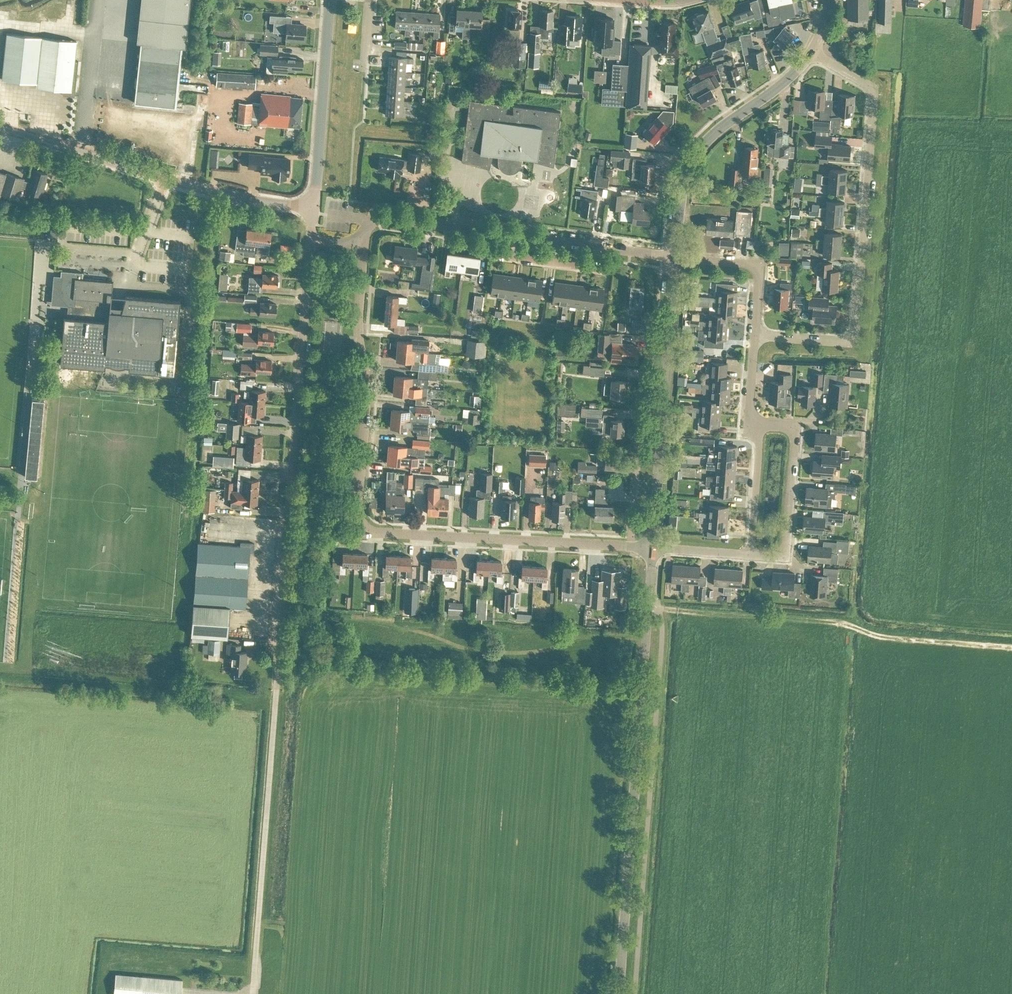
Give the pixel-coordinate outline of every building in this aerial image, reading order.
[(141,43),(134,103),(174,107),(181,47),(185,47),(190,0),(141,0),(136,42),(141,43)] [(760,7),(759,0),(755,0),(750,2),(750,0),(747,0),(730,6),(736,23),(754,16),(755,19),(762,16),(760,7)] [(795,14),(792,0),(760,7),(762,16),(767,15),(769,25),(773,25),(782,23),(784,23),(783,16),(795,14)] [(848,19),(868,19),(869,0),(848,0),(848,19)] [(879,22),(892,22),(892,0),(880,0),(879,22)] [(963,25),(980,27),(982,9),(990,10),(991,0),(966,0),(963,25)] [(469,9),(456,9),(456,16),(450,16),(449,31),(455,31),(462,31),(462,38),(469,38),(470,26),(468,26),(469,9)] [(488,36),(489,19),(481,19),(482,10),(469,9),(468,26),(470,26),(477,26),(477,35),(488,36)] [(510,36),(519,36),(520,28),(521,11),(508,10),(507,20),(507,21),(506,26),(505,26),(504,32),(510,33),(510,36)] [(552,21),(553,11),(540,10),(539,34),(530,33),(527,66),(538,67),(540,52),(541,37),(547,37),(548,31),(552,31),(553,22),(552,21)] [(724,33),(713,37),(709,28),(714,26),(709,10),(693,16),(698,32),(702,30),(711,57),(731,50),(727,38),(731,36),(727,25),(722,26),(724,33)] [(409,29),(410,12),(396,11),(395,28),(405,28),(404,36),(409,36),(410,29),(409,29)] [(425,13),(410,12),(409,29),(410,29),(419,29),(419,37),(421,37),(422,37),(423,37),(424,30),(425,13)] [(439,14),(425,13),(424,30),(433,31),(433,38),(438,38),(438,31),(439,14)] [(296,39),(304,40),(305,25),(298,25),(298,24),(291,23),(291,17),(269,15),(269,22),(274,22),(273,32),(286,33),(285,39),(296,40),(296,39)] [(579,44),(581,16),(566,15),(566,23),(559,22),(557,41),(567,42),(567,43),(579,44)] [(593,29),(592,34),(595,35),(594,41),(603,42),(602,55),(610,55),(610,53),(621,54),(622,41),(613,40),(615,19),(605,18),(605,19),(595,19),(595,29),(593,29)] [(657,30),(657,36),(658,36),(658,42),(666,42),(665,56),(677,56),(678,41),(673,41),(675,23),(668,22),(668,21),(663,21),(662,22),(659,22),(659,30),(657,30)] [(891,32),(892,22),(879,22),(875,22),(875,32),(891,32)] [(783,25),(773,27),(765,29),(766,32),(774,31),(775,35),(776,37),(775,39),(785,47),(797,34),(786,24),(784,27),(783,25)] [(764,50),(760,50),(759,43),(753,45),(751,33),(740,35),(744,54),(751,53),(754,67),(766,65),(764,56),(765,55),(764,50)] [(36,83),(41,37),(7,34),(2,79),(36,83)] [(739,34),(728,38),(730,44),(741,40),(739,34)] [(41,37),(36,83),(36,87),(60,90),(63,90),(63,95),(75,96),(79,61),(75,61),(77,41),(41,37)] [(435,52),(444,53),(445,41),(436,40),(435,52)] [(525,58),(526,42),(514,41),(512,57),(513,57),(513,66),(523,67),(524,58),(525,58)] [(278,45),(260,44),(259,54),(277,56),(278,45)] [(625,100),(625,106),(645,107),(650,45),(629,44),(629,50),(627,70),(626,89),(625,100)] [(221,53),(213,53),(212,63),(221,64),(221,53)] [(295,57),(280,56),(279,57),(267,56),(266,72),(286,73),(286,70),(294,71),(294,69),(302,70),(302,59),(295,58),(295,57)] [(405,72),(405,63),(413,63),(413,58),(406,58),(389,57),(388,71),(405,72)] [(731,85),(742,81),(737,66),(736,66),(734,60),(727,62),(729,68),(726,69),(731,85)] [(716,63),(714,64),(697,69),(700,78),(719,72),(716,63)] [(593,80),(606,80),(606,68),(594,68),(593,80)] [(388,71),(387,85),(404,87),(404,86),(405,77),(412,77),(412,73),(405,72),(388,71)] [(216,86),(255,88),(255,75),(217,73),(216,86)] [(699,83),(704,92),(698,95),(704,105),(717,98),(711,89),(720,84),(714,74),(699,83)] [(666,82),(665,89),(674,90),(675,83),(666,82)] [(568,83),(568,91),(581,92),(581,84),(568,83)] [(387,85),(386,100),(403,101),(404,91),(411,92),(411,87),(404,86),(404,87),(387,85)] [(625,100),(626,89),(602,88),(600,104),(610,104),(610,99),(625,100)] [(809,90),(808,101),(800,100),(799,114),(808,114),(809,107),(821,108),(820,119),(831,119),(832,100),(824,99),(825,91),(809,90)] [(198,91),(196,101),(206,103),(208,93),(198,91)] [(261,93),(260,102),(260,104),(258,124),(293,128),(293,127),(299,127),(302,98),(290,97),(290,96),(261,93)] [(850,120),(851,115),(853,115),(855,95),(839,94),(838,107),(832,106),(831,119),(832,119),(831,127),(834,128),(834,132),(840,133),(841,119),(850,120)] [(403,101),(386,100),(385,114),(402,116),(403,105),(410,106),(410,101),(403,101)] [(513,173),(516,171),(515,161),(520,161),(520,162),(521,162),(521,158),(533,159),(533,161),(553,166),(560,112),(512,105),(512,114),(505,113),(507,105),(469,100),(461,161),(489,169),(493,154),(497,155),(497,162),(498,166),(501,170),(504,172),(508,173),(513,173)] [(250,124),(252,104),(239,102),(237,123),(250,124)] [(260,104),(252,104),(250,124),(258,124),(260,104)] [(662,110),(657,117),(656,117),(642,133),(654,143),(662,134),(663,135),(669,128),(668,127),(672,122),(673,111),(662,110)] [(205,129),(204,140),(211,141),(213,130),(205,129)] [(442,139),(450,140),(452,131),(444,129),(442,139)] [(794,157),(795,146),(781,144),(782,130),(771,129),(771,135),(769,135),(768,144),(768,149),(775,150),(775,156),(794,157)] [(816,131),(816,135),(815,148),(829,149),(828,159),(850,161),(851,146),(838,145),(838,144),(831,143),(832,136),(829,136),(829,132),(816,131)] [(623,147),(636,148),(637,134),(625,133),(623,147)] [(744,155),(743,165),(742,174),(755,176),(754,180),(760,181),(761,166),(757,166),(758,156),(757,156),(757,148),(746,147),(745,155),(744,155)] [(438,150),(428,149),(428,157),(438,158),(438,150)] [(611,149),(610,159),(612,159),(612,166),(628,167),(628,161),(629,161),(630,151),(611,149)] [(402,167),(408,168),(408,169),(420,171),(422,155),(410,153),(409,161),(403,160),(380,157),(378,170),(387,171),(386,175),(399,176),(400,172),(401,172),(402,167)] [(289,159),(262,157),(263,155),(249,154),(248,167),(261,168),(260,173),(272,174),(272,178),(285,179),(285,175),(288,175),(289,159)] [(640,172),(639,179),(652,180),(654,165),(646,164),(646,160),(632,159),(631,172),(640,172)] [(593,186),(607,188),(608,178),(601,177),(602,165),(596,164),(593,186)] [(763,184),(770,185),(771,167),(764,167),(764,168),(762,168),(762,180),(763,181),(763,184)] [(740,169),(733,168),(731,183),(738,184),(740,169)] [(817,173),(816,179),(846,181),(847,170),(830,169),(829,176),(822,175),(822,173),(817,173)] [(41,196),(46,180),(45,180),(47,174),(34,170),(30,182),(23,180),(24,179),(6,173),(6,174),(0,172),(0,195),(1,193),(17,199),(21,187),(27,189),(26,191),(41,196)] [(846,192),(846,181),(816,179),(816,185),(821,185),(821,183),(829,184),(828,191),(846,192)] [(596,200),(596,199),(597,190),(581,188),(579,197),(582,198),(582,200),(581,205),(581,206),(580,215),(592,217),(593,210),(595,211),(596,200)] [(621,188),(621,194),(619,209),(632,210),(631,222),(647,223),(649,210),(642,210),(643,202),(634,201),(635,190),(621,188)] [(827,208),(820,207),(820,204),(812,203),(812,211),(815,211),(819,211),(844,213),(845,202),(827,201),(827,208)] [(799,218),(800,210),(791,209),(791,217),(799,218)] [(844,213),(819,211),(819,213),(819,215),(826,216),(826,223),(843,224),(844,213)] [(735,235),(736,220),(707,217),(706,233),(735,235)] [(255,257),(255,253),(258,230),(246,228),(245,233),(237,232),(235,250),(243,251),(243,255),(249,255),(248,262),(254,263),(255,257)] [(792,228),(792,236),(800,237),(800,228),(792,228)] [(50,229),(49,240),(57,241),(58,229),(50,229)] [(258,230),(255,253),(261,253),(262,247),(259,247),(259,244),(269,246),(271,231),(258,230)] [(817,239),(817,243),(841,245),(842,234),(825,233),(824,240),(817,239)] [(721,239),(720,247),(734,248),(734,241),(721,239)] [(789,255),(789,242),(780,242),(779,254),(789,255)] [(841,245),(817,243),(816,247),(824,248),(823,255),(841,256),(841,245)] [(280,244),(279,252),(292,253),(293,246),(280,244)] [(434,269),(433,268),(435,257),(427,256),(427,257),(415,256),(416,248),(395,245),(393,262),(414,265),(414,264),(419,264),(419,270),(422,270),(420,283),(409,281),(408,288),(431,291),(432,286),(434,269)] [(220,250),(218,259),(230,260),(231,252),(220,250)] [(461,271),(463,254),(447,252),(445,268),(444,275),(449,276),(450,269),(461,271)] [(479,257),(463,254),(461,271),(471,272),(471,279),(476,280),(477,273),(479,257)] [(838,291),(839,271),(832,270),(832,263),(818,262),(817,274),(816,289),(822,289),(822,290),(838,291)] [(261,273),(262,265),(254,264),(253,273),(261,273)] [(60,280),(59,280),(53,280),(52,294),(59,295),(67,305),(67,306),(68,306),(67,313),(64,312),(62,337),(61,351),(123,356),(126,356),(129,355),(129,343),(133,296),(125,296),(122,306),(110,305),(111,301),(112,281),(82,278),(83,272),(61,270),(60,280)] [(492,294),(506,296),(508,275),(495,273),(492,294)] [(262,274),(262,278),(249,276),(248,291),(261,292),(262,286),(277,287),(278,275),(262,274)] [(506,296),(516,297),(519,276),(508,275),(506,296)] [(516,297),(529,299),(532,278),(519,276),(516,297)] [(540,300),(543,280),(532,278),(529,299),(540,300)] [(227,290),(227,282),(218,281),(218,289),(227,290)] [(553,302),(564,304),(567,283),(556,281),(553,302)] [(781,282),(781,288),(775,288),(774,306),(787,307),(788,289),(790,289),(790,283),(781,282)] [(564,304),(577,305),(580,285),(567,283),(564,304)] [(718,297),(709,297),(691,295),(690,300),(698,301),(708,301),(737,304),(738,291),(729,291),(729,284),(717,283),(717,290),(719,290),(718,297)] [(577,305),(590,307),(593,286),(580,285),(577,305)] [(630,285),(628,306),(641,307),(643,286),(630,285)] [(590,307),(601,309),(603,288),(593,286),(590,307)] [(244,294),(244,302),(256,303),(256,295),(244,294)] [(406,297),(386,295),(385,309),(397,310),(397,302),(406,303),(406,297)] [(61,351),(60,359),(60,364),(105,368),(105,364),(109,364),(114,366),(119,366),(125,365),(129,366),(128,370),(174,374),(180,300),(133,296),(129,343),(129,355),(126,356),(123,356),(61,351)] [(836,316),(837,306),(829,305),(829,298),(810,297),(809,309),(814,309),(814,314),(818,315),(818,321),(831,322),(831,316),(836,316)] [(708,301),(698,301),(698,305),(710,306),(709,313),(717,314),(728,315),(736,316),(737,304),(708,301)] [(259,314),(259,315),(274,316),(276,303),(260,302),(260,307),(251,307),(250,313),(259,314)] [(397,310),(385,309),(384,323),(392,324),(404,325),(404,319),(396,318),(397,310)] [(709,321),(700,320),(686,319),(685,324),(727,327),(728,315),(717,314),(709,313),(709,321)] [(609,330),(617,331),(618,319),(610,319),(609,330)] [(251,332),(251,323),(226,321),(225,330),(251,332)] [(404,325),(392,324),(392,332),(406,333),(406,325),(404,325)] [(690,352),(691,331),(699,332),(699,330),(708,330),(707,338),(705,338),(704,345),(716,345),(717,339),(726,339),(727,327),(685,324),(683,324),(680,356),(691,357),(691,355),(692,355),(692,352),(690,352)] [(407,333),(417,334),(418,325),(408,325),(407,333)] [(257,336),(243,335),(242,345),(257,346),(257,343),(273,344),(273,332),(258,331),(257,336)] [(597,351),(608,352),(609,334),(598,333),(597,351)] [(414,339),(414,342),(398,340),(397,350),(427,353),(428,340),(414,339)] [(465,355),(482,357),(484,340),(467,339),(465,355)] [(612,343),(611,351),(610,362),(620,363),(620,362),(628,362),(628,358),(637,358),(638,346),(632,345),(632,344),(621,343),(612,343)] [(238,352),(238,349),(223,348),(223,349),(221,349),(221,350),(219,350),(218,353),(223,353),(222,357),(234,358),(234,356),(237,356),(238,352)] [(436,354),(427,353),(397,350),(396,360),(413,362),(413,360),(419,361),(418,370),(429,371),(447,372),(447,366),(435,365),(436,354)] [(255,364),(246,364),(241,363),(240,374),(255,375),(255,372),(270,373),(271,360),(256,359),(255,364)] [(703,383),(702,388),(731,390),(732,377),(726,377),(727,363),(711,362),(710,376),(712,377),(712,384),(703,383)] [(604,376),(604,368),(589,366),(588,374),(604,376)] [(429,371),(418,370),(417,378),(411,378),(411,377),(395,376),(394,385),(427,387),(429,371)] [(813,385),(822,385),(823,373),(814,372),(813,385)] [(825,373),(823,392),(830,392),(829,405),(847,406),(849,384),(836,383),(837,374),(825,373)] [(771,381),(770,402),(781,403),(781,406),(790,406),(791,396),(786,395),(787,387),(791,387),(792,375),(780,374),(779,382),(771,381)] [(604,394),(610,394),(610,396),(624,397),(626,381),(614,380),(615,376),(606,375),(604,394)] [(687,385),(687,377),(679,376),(679,385),(687,385)] [(427,387),(394,385),(393,394),(410,395),(410,394),(416,394),(415,404),(426,404),(427,387)] [(803,386),(803,387),(799,386),(798,396),(802,396),(801,404),(814,405),(816,387),(803,386)] [(731,390),(702,388),(702,392),(711,393),(711,400),(711,401),(722,401),(722,402),(730,402),(731,390)] [(244,393),(239,393),(238,400),(249,401),(248,402),(264,403),(265,391),(249,389),(249,390),(244,390),(244,393)] [(225,400),(238,401),(238,393),(226,392),(225,400)] [(473,403),(480,404),(481,394),(474,393),(473,403)] [(36,477),(44,399),(36,398),(32,398),(24,476),(28,476),(36,477)] [(224,400),(224,408),(238,409),(238,401),(225,400),(224,400)] [(711,401),(711,400),(703,400),(702,407),(693,407),(693,405),(685,404),(685,411),(693,411),(721,413),(722,402),(722,401),(711,401)] [(264,403),(248,402),(248,406),(243,406),(242,413),(248,413),(248,414),(263,415),(264,403)] [(392,409),(391,418),(424,421),(428,422),(429,407),(415,406),(415,411),(408,411),(392,409)] [(601,417),(601,416),(602,409),(587,408),(586,416),(597,417),(601,417)] [(721,413),(693,411),(692,416),(701,417),(701,424),(699,424),(698,431),(710,432),(711,425),(720,426),(721,413)] [(477,423),(477,413),(468,413),(468,422),(477,423)] [(621,435),(623,420),(611,419),(611,415),(603,414),(603,417),(601,416),(601,417),(597,417),(596,426),(602,426),(602,433),(621,435)] [(428,428),(428,422),(424,421),(391,418),(390,427),(407,429),(407,428),(413,429),(413,430),(418,431),(417,437),(429,438),(430,428),(428,428)] [(557,420),(556,430),(564,431),(565,420),(557,420)] [(239,423),(227,423),(226,437),(228,437),(235,438),(238,438),(239,423)] [(835,450),(836,440),(836,434),(843,435),(843,428),(831,427),(831,434),(816,433),(815,449),(835,450)] [(245,446),(261,447),(262,435),(246,434),(241,434),(240,441),(246,441),(245,446)] [(234,453),(235,438),(228,437),(227,453),(234,453)] [(389,445),(388,454),(424,457),(424,448),(428,449),(428,441),(413,439),(412,447),(389,445)] [(709,451),(708,456),(737,458),(738,446),(718,445),(718,452),(709,451)] [(261,447),(245,446),(245,451),(240,450),(239,457),(244,458),(260,459),(261,447)] [(528,465),(545,466),(545,454),(529,453),(528,465)] [(423,465),(424,457),(388,454),(387,463),(404,464),(404,463),(411,464),(420,465),(423,465)] [(814,460),(814,462),(813,476),(833,478),(834,466),(840,467),(841,462),(841,457),(845,457),(849,457),(849,456),(841,456),(841,455),(822,454),(822,460),(814,460)] [(604,464),(604,467),(619,468),(620,456),(605,455),(604,458),(596,457),(596,464),(604,464)] [(737,458),(708,456),(708,461),(717,462),(717,469),(736,471),(737,458)] [(557,469),(557,461),(549,461),(549,469),(557,469)] [(596,465),(585,465),(585,461),(578,461),(577,471),(596,472),(596,465)] [(410,471),(419,472),(420,465),(411,464),(410,471)] [(420,465),(419,472),(430,473),(431,466),(423,465),(420,465)] [(682,478),(683,469),(675,469),(674,477),(682,478)] [(736,471),(717,469),(716,476),(707,476),(707,480),(735,483),(736,471)] [(396,471),(387,470),(385,511),(394,511),(395,482),(396,471)] [(404,473),(403,486),(412,486),(413,473),(404,473)] [(480,473),(479,489),(476,489),(476,497),(470,496),(469,515),(483,516),(484,498),(489,498),(490,490),(491,490),(492,474),(480,473)] [(513,492),(524,493),(524,477),(514,476),(513,492)] [(437,514),(438,484),(438,479),(428,478),(428,480),(422,480),(423,477),(415,477),(414,491),(425,492),(424,500),(426,501),(427,501),(427,513),(437,514)] [(242,491),(258,492),(258,480),(243,478),(243,479),(237,479),(237,486),(242,486),(242,491)] [(735,483),(707,480),(706,485),(715,486),(715,493),(711,493),(710,498),(726,499),(727,494),(734,495),(735,483)] [(401,482),(395,482),(394,511),(403,512),(404,495),(403,495),(404,486),(401,486),(401,482)] [(838,484),(836,484),(826,483),(826,489),(807,487),(806,502),(814,503),(814,505),(831,506),(832,497),(835,497),(836,490),(842,491),(843,484),(838,484)] [(449,484),(438,484),(437,514),(447,514),(447,498),(444,497),(444,492),(448,493),(454,494),(455,484),(449,484)] [(242,508),(242,503),(257,504),(258,492),(242,491),(232,490),(230,507),(242,508)] [(571,504),(572,490),(565,490),(565,493),(559,493),(558,502),(552,501),(551,520),(564,520),(564,503),(571,504)] [(594,505),(594,518),(612,519),(612,506),(606,506),(607,494),(595,493),(595,500),(598,500),(598,505),(594,505)] [(501,499),(500,517),(515,518),(516,500),(511,499),(511,495),(502,495),(502,499),(501,499)] [(544,509),(544,503),(544,497),(530,496),(530,502),(529,502),(529,519),(539,519),(539,510),(543,510),(544,509)] [(202,510),(214,511),(215,499),(203,498),(202,510)] [(700,512),(700,517),(728,519),(729,506),(710,505),(709,513),(700,512)] [(835,524),(835,512),(823,511),(823,518),(805,516),(804,530),(824,532),(824,523),(835,524)] [(728,519),(700,517),(699,521),(708,522),(708,530),(727,531),(728,519)] [(837,542),(824,541),(823,547),(809,545),(808,560),(835,562),(835,552),(836,552),(837,542)] [(227,637),(229,607),(245,608),(249,552),(253,552),(254,543),(240,542),(240,546),(198,543),(191,634),(227,637)] [(339,563),(339,573),(339,579),(344,579),(345,565),(354,566),(355,553),(342,553),(342,563),(339,563)] [(367,580),(368,580),(368,575),(369,564),(366,564),(367,554),(355,553),(354,566),(363,566),(362,574),(362,580),(367,580)] [(397,568),(398,556),(386,555),(385,565),(383,565),(382,575),(388,576),(388,568),(397,568)] [(398,556),(397,568),(406,568),(405,577),(411,577),(412,566),(409,566),(410,556),(398,556)] [(443,570),(443,558),(431,557),(430,569),(428,569),(427,579),(433,579),(434,570),(443,570)] [(443,558),(443,570),(442,579),(457,580),(457,571),(455,571),(456,559),(443,558)] [(488,573),(489,560),(476,560),(476,572),(473,571),(473,581),(479,581),(479,573),(488,573)] [(501,561),(489,560),(488,573),(497,573),(496,582),(502,583),(503,573),(500,573),(501,561)] [(685,591),(687,565),(673,564),(672,582),(682,583),(681,590),(685,591)] [(533,579),(534,566),(521,565),(521,577),(518,577),(518,587),(524,587),(524,578),(533,579)] [(701,566),(687,565),(685,591),(689,591),(690,583),(699,584),(701,566)] [(546,567),(534,566),(533,579),(542,579),(541,588),(547,589),(548,579),(545,579),(546,567)] [(727,594),(729,568),(716,567),(714,585),(724,586),(723,594),(727,594)] [(826,596),(827,580),(837,581),(838,568),(824,567),(824,575),(812,574),(810,595),(826,596)] [(563,568),(562,588),(562,591),(562,592),(563,593),(568,594),(569,592),(570,591),(570,589),(574,589),(573,601),(582,602),(583,586),(576,585),(577,569),(563,568)] [(729,568),(727,594),(731,594),(732,586),(742,587),(743,569),(729,568)] [(592,582),(592,586),(586,586),(584,602),(602,603),(603,593),(617,594),(618,572),(603,571),(602,582),(592,582)] [(768,578),(767,589),(772,589),(772,588),(789,589),(788,596),(800,597),(801,583),(794,582),(795,573),(773,572),(773,579),(768,578)] [(384,581),(376,580),(375,594),(375,598),(382,598),(383,595),(384,581)] [(417,606),(418,588),(405,588),(404,605),(417,606)] [(518,591),(512,590),(511,590),(509,605),(510,606),(509,619),(517,620),(518,610),(516,610),(516,606),(517,606),(518,591)] [(508,610),(509,592),(499,592),(498,609),(508,610)] [(447,615),(447,617),(461,618),(462,602),(448,601),(448,610),(447,615)] [(208,652),(220,652),(220,638),(208,637),(208,652)] [(232,655),(231,671),(245,672),(246,652),(239,651),(240,645),(228,644),(227,655),(232,655)] [(182,984),(183,980),(115,973),(114,993),(181,993),(182,984)]
